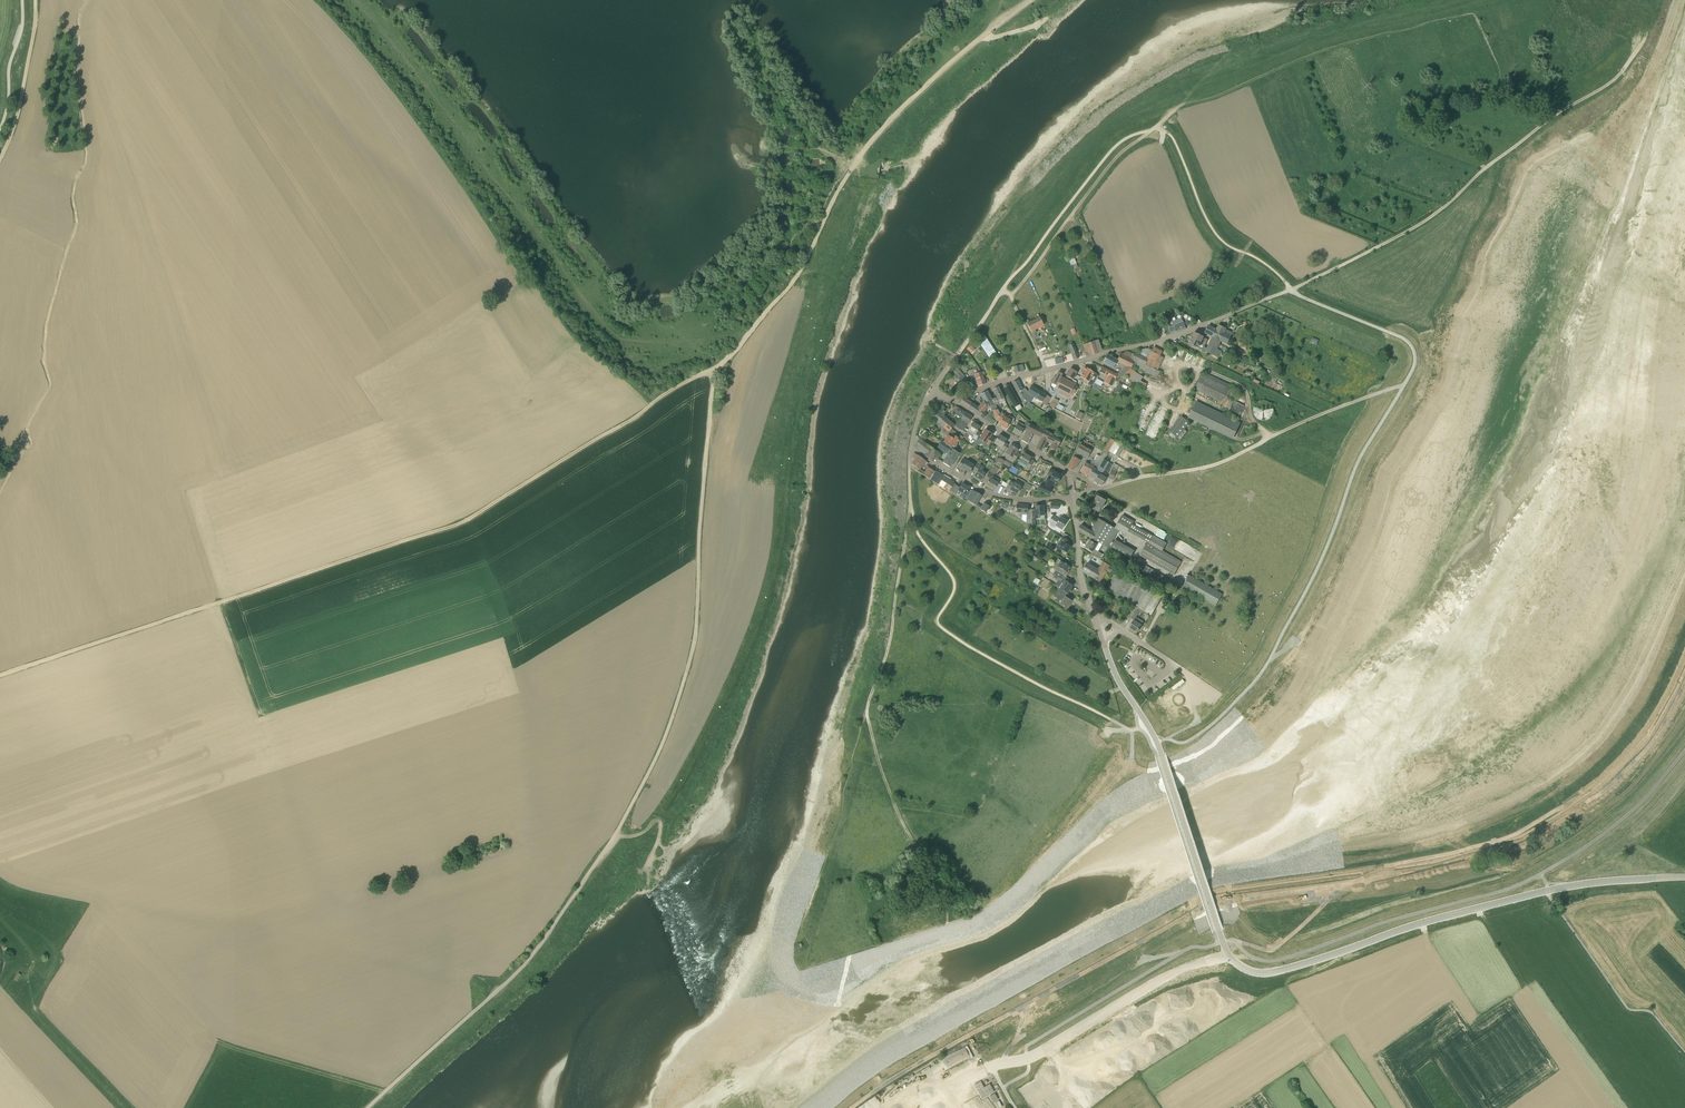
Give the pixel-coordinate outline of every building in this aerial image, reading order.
[(1034,330),(1043,325),(1046,324),(1042,316),(1039,317),(1029,322),(1028,320),(1025,321),(1027,324),(1031,332),(1034,330)] [(1184,322),(1169,328),(1165,329),(1167,336),(1171,334),(1176,332),(1186,329),(1184,322)] [(1221,341),(1228,344),(1231,337),(1224,333),(1227,328),(1219,325),(1217,330),(1208,326),(1205,333),(1213,337),(1221,341)] [(1194,333),(1192,338),(1201,342),(1205,344),(1207,340),(1203,338),(1204,337),(1194,332),(1194,333)] [(987,355),(995,352),(987,333),(979,336),(987,355)] [(1083,343),(1086,351),(1090,350),(1091,353),(1103,349),(1098,337),(1083,343)] [(1213,337),(1209,346),(1216,350),(1221,341),(1213,337)] [(1221,351),(1216,350),(1209,346),(1207,349),(1204,347),(1205,344),(1201,342),(1192,338),(1189,343),(1189,344),(1218,357),(1221,351)] [(1237,346),(1245,350),(1249,343),(1241,338),(1237,346)] [(1079,358),(1074,344),(1068,347),(1074,360),(1079,358)] [(970,346),(966,350),(972,354),(975,350),(970,346)] [(1134,353),(1131,359),(1135,361),(1135,360),(1152,368),(1158,355),(1151,352),(1152,350),(1148,349),(1148,350),(1145,349),(1140,350),(1137,355),(1134,353)] [(1119,357),(1117,360),(1121,362),(1119,365),(1124,368),(1121,372),(1120,372),(1118,375),(1125,378),(1130,371),(1131,369),(1132,366),(1135,361),(1131,359),(1121,354),(1119,357)] [(1121,362),(1117,360),(1112,358),(1107,355),(1102,362),(1113,368),(1116,363),(1119,365),(1121,362)] [(1064,362),(1062,356),(1055,358),(1056,364),(1064,362)] [(1135,360),(1135,361),(1132,366),(1153,376),(1156,370),(1152,368),(1135,360)] [(968,381),(963,375),(956,367),(952,371),(958,379),(963,385),(968,381)] [(1085,367),(1081,372),(1083,373),(1080,377),(1084,379),(1083,382),(1087,384),(1094,373),(1085,367)] [(1111,386),(1117,375),(1101,367),(1099,371),(1108,376),(1104,383),(1111,386)] [(1066,377),(1064,380),(1059,390),(1058,393),(1064,396),(1065,393),(1069,395),(1071,392),(1074,394),(1077,387),(1074,386),(1069,383),(1070,382),(1069,381),(1070,379),(1072,380),(1077,372),(1070,369),(1066,376),(1066,377)] [(1062,374),(1058,372),(1052,384),(1056,386),(1062,374)] [(1224,403),(1227,398),(1231,390),(1201,375),(1195,389),(1224,403)] [(978,387),(986,384),(983,377),(976,379),(978,387)] [(1056,388),(1059,390),(1064,380),(1061,378),(1056,388)] [(1030,400),(1033,396),(1027,393),(1027,392),(1024,389),(1023,390),(1017,380),(1013,383),(1018,393),(1021,396),(1024,400),(1028,402),(1030,400)] [(1004,388),(1015,407),(1020,404),(1009,385),(1004,388)] [(1036,398),(1042,402),(1046,395),(1031,386),(1027,392),(1027,393),(1033,396),(1036,398)] [(997,397),(992,399),(995,406),(999,404),(1005,401),(998,387),(993,390),(997,397)] [(980,395),(984,401),(985,403),(992,400),(987,391),(980,395)] [(1046,395),(1042,402),(1047,404),(1050,398),(1046,395)] [(960,403),(968,409),(972,403),(975,398),(974,397),(973,399),(971,398),(969,401),(963,398),(960,403)] [(1001,413),(998,409),(997,409),(996,407),(995,406),(992,399),(992,400),(985,403),(987,407),(988,409),(990,407),(992,410),(993,410),(994,412),(991,413),(996,420),(1001,413)] [(978,408),(972,403),(968,409),(980,416),(983,412),(987,407),(985,403),(984,401),(978,408)] [(1241,423),(1197,402),(1189,418),(1233,440),(1241,423)] [(1274,410),(1273,409),(1273,408),(1273,407),(1272,406),(1272,405),(1271,405),(1270,404),(1269,404),(1269,403),(1268,403),(1267,402),(1266,402),(1265,402),(1264,402),(1263,402),(1262,402),(1261,402),(1260,402),(1260,403),(1259,403),(1258,404),(1257,404),(1256,405),(1256,406),(1255,406),(1255,407),(1254,408),(1254,409),(1254,410),(1254,411),(1254,412),(1254,413),(1254,414),(1254,415),(1255,416),(1255,417),(1256,418),(1256,419),(1257,419),(1258,420),(1259,421),(1260,421),(1261,422),(1262,422),(1263,422),(1264,422),(1265,422),(1266,422),(1267,421),(1268,421),(1269,420),(1270,420),(1271,419),(1271,418),(1272,418),(1272,417),(1273,416),(1273,415),(1274,414),(1274,413),(1274,412),(1274,411),(1274,410)] [(943,408),(934,419),(939,423),(944,417),(943,416),(947,411),(943,408)] [(962,418),(965,413),(959,408),(955,414),(962,418)] [(1001,413),(996,420),(1000,422),(998,425),(1005,429),(1011,420),(1007,418),(1008,416),(1001,412),(1001,413)] [(963,431),(972,417),(965,413),(962,418),(961,419),(961,420),(960,420),(956,425),(956,427),(959,429),(963,431)] [(939,423),(943,427),(949,421),(944,417),(939,423)] [(1190,424),(1181,417),(1170,431),(1178,438),(1190,424)] [(954,426),(949,421),(943,427),(949,432),(952,429),(954,426)] [(1024,428),(1027,430),(1030,424),(1026,421),(1024,425),(1018,422),(1012,432),(1019,436),(1024,428)] [(973,423),(968,430),(975,434),(972,438),(976,440),(981,433),(977,431),(980,427),(979,427),(980,426),(979,425),(978,424),(977,424),(976,425),(973,423)] [(1030,424),(1027,430),(1021,441),(1028,444),(1031,438),(1033,434),(1041,438),(1045,431),(1030,424)] [(949,432),(952,434),(959,439),(960,439),(961,440),(963,437),(952,429),(949,432)] [(983,448),(989,448),(989,444),(993,438),(990,436),(992,434),(985,430),(979,439),(983,442),(983,448)] [(1052,438),(1054,435),(1045,431),(1041,438),(1036,448),(1041,451),(1046,441),(1052,444),(1050,448),(1055,451),(1060,442),(1052,438)] [(943,443),(944,443),(951,448),(956,451),(957,450),(958,442),(960,439),(959,439),(952,434),(950,436),(948,435),(943,443)] [(999,435),(994,443),(1000,447),(999,449),(1004,452),(1008,445),(1004,443),(1006,440),(999,435)] [(1103,459),(1104,460),(1109,452),(1114,443),(1114,442),(1109,439),(1100,456),(1098,455),(1095,460),(1092,459),(1090,463),(1098,468),(1103,459)] [(1094,446),(1082,440),(1080,445),(1091,451),(1094,446)] [(951,448),(944,443),(943,443),(941,441),(938,447),(949,454),(943,463),(950,467),(959,453),(956,451),(951,448)] [(924,442),(918,449),(924,454),(930,447),(924,442)] [(1118,445),(1114,443),(1109,452),(1113,454),(1115,455),(1120,445),(1119,444),(1118,445)] [(1016,452),(1018,450),(1010,445),(1005,453),(1009,456),(1008,457),(1014,461),(1019,454),(1016,452)] [(1076,452),(1078,453),(1088,458),(1091,451),(1080,445),(1076,452)] [(931,460),(934,457),(936,459),(940,454),(939,454),(930,447),(924,454),(924,455),(931,460)] [(912,458),(915,460),(912,464),(915,466),(918,469),(919,469),(925,461),(918,455),(918,456),(914,453),(913,455),(912,458)] [(1024,453),(1019,461),(1026,466),(1025,468),(1028,470),(1034,461),(1030,459),(1031,458),(1024,453)] [(1077,459),(1074,457),(1073,457),(1067,468),(1072,471),(1074,467),(1075,468),(1080,460),(1077,459)] [(965,470),(969,473),(973,466),(963,459),(957,467),(964,472),(965,470)] [(1097,470),(1092,468),(1088,476),(1095,479),(1099,472),(1101,473),(1102,471),(1107,474),(1112,465),(1104,460),(1103,459),(1098,468),(1097,470)] [(996,461),(989,473),(994,476),(1001,464),(998,462),(996,461)] [(1080,471),(1088,476),(1092,468),(1093,466),(1085,462),(1080,471)] [(980,482),(983,477),(985,474),(981,471),(984,468),(977,464),(973,470),(977,472),(973,477),(980,482)] [(928,468),(925,473),(924,476),(930,479),(935,472),(928,468)] [(1053,482),(1057,483),(1061,475),(1054,472),(1054,471),(1050,469),(1048,475),(1051,476),(1050,480),(1047,479),(1044,486),(1041,484),(1038,490),(1049,494),(1051,489),(1050,488),(1053,482)] [(930,479),(938,484),(943,477),(935,472),(930,479)] [(1103,477),(1104,475),(1101,473),(1099,472),(1095,479),(1094,481),(1101,485),(1105,478),(1103,477)] [(994,476),(989,473),(983,482),(984,481),(987,483),(985,485),(993,490),(997,483),(992,479),(994,476)] [(938,484),(943,487),(947,481),(947,480),(948,480),(943,477),(938,484)] [(949,491),(953,484),(954,483),(948,480),(947,480),(947,481),(943,487),(949,491)] [(1016,494),(1021,487),(1010,480),(1005,489),(1010,492),(1011,491),(1016,494)] [(960,488),(957,486),(952,493),(959,497),(962,493),(965,495),(969,488),(962,484),(960,488)] [(982,511),(985,513),(989,506),(984,503),(982,507),(976,504),(981,495),(973,490),(967,500),(975,505),(974,506),(982,511)] [(1089,507),(1094,509),(1099,512),(1101,508),(1102,508),(1106,500),(1097,496),(1093,503),(1092,502),(1089,507)] [(1017,504),(1016,512),(1027,513),(1028,505),(1017,504)] [(1031,518),(1039,518),(1039,515),(1044,515),(1043,506),(1035,506),(1035,509),(1031,510),(1031,518)] [(1059,520),(1052,516),(1049,521),(1062,529),(1067,521),(1060,517),(1059,520)] [(1119,530),(1116,528),(1098,518),(1095,523),(1099,525),(1105,529),(1098,542),(1108,548),(1119,530)] [(1099,525),(1095,523),(1091,531),(1081,525),(1078,530),(1080,532),(1081,532),(1098,542),(1105,529),(1099,525)] [(1132,524),(1128,531),(1133,534),(1137,527),(1132,524)] [(1144,540),(1149,543),(1153,536),(1148,533),(1144,540)] [(1068,545),(1069,542),(1062,537),(1056,549),(1061,551),(1061,550),(1066,553),(1070,546),(1068,545)] [(1129,559),(1135,549),(1115,537),(1109,547),(1129,559)] [(1091,554),(1093,556),(1099,559),(1102,554),(1094,549),(1097,545),(1090,541),(1086,547),(1093,552),(1091,554)] [(1181,562),(1147,542),(1139,556),(1174,575),(1181,562)] [(1070,567),(1058,559),(1052,568),(1056,570),(1066,577),(1068,573),(1067,572),(1070,567)] [(1099,570),(1094,567),(1089,575),(1101,582),(1107,571),(1115,575),(1110,585),(1106,583),(1103,588),(1123,599),(1134,581),(1119,572),(1110,567),(1111,566),(1104,562),(1099,570)] [(1089,575),(1094,567),(1087,563),(1083,571),(1089,575)] [(1164,592),(1170,582),(1171,580),(1142,564),(1135,576),(1164,592)] [(1064,580),(1066,577),(1056,570),(1053,575),(1056,577),(1055,579),(1060,582),(1057,586),(1059,588),(1060,588),(1067,593),(1072,586),(1065,581),(1064,580)] [(1183,587),(1171,580),(1170,582),(1183,590),(1184,588),(1216,606),(1222,594),(1189,575),(1183,587)] [(1134,581),(1123,599),(1138,608),(1139,608),(1149,590),(1134,581)] [(1055,601),(1060,604),(1067,608),(1071,601),(1065,597),(1067,593),(1060,588),(1057,592),(1056,592),(1053,596),(1056,598),(1055,601)] [(1149,590),(1139,608),(1151,616),(1162,597),(1149,590)] [(1138,608),(1133,615),(1136,617),(1141,610),(1139,608),(1138,608)] [(1136,617),(1134,620),(1130,628),(1137,632),(1143,622),(1136,617)] [(1172,685),(1174,688),(1185,682),(1184,679),(1172,685)] [(1162,693),(1152,701),(1154,705),(1165,697),(1162,693)] [(964,1047),(959,1049),(940,1059),(945,1070),(970,1058),(964,1047)] [(974,1085),(982,1098),(994,1092),(989,1084),(984,1087),(980,1081),(974,1085)]
